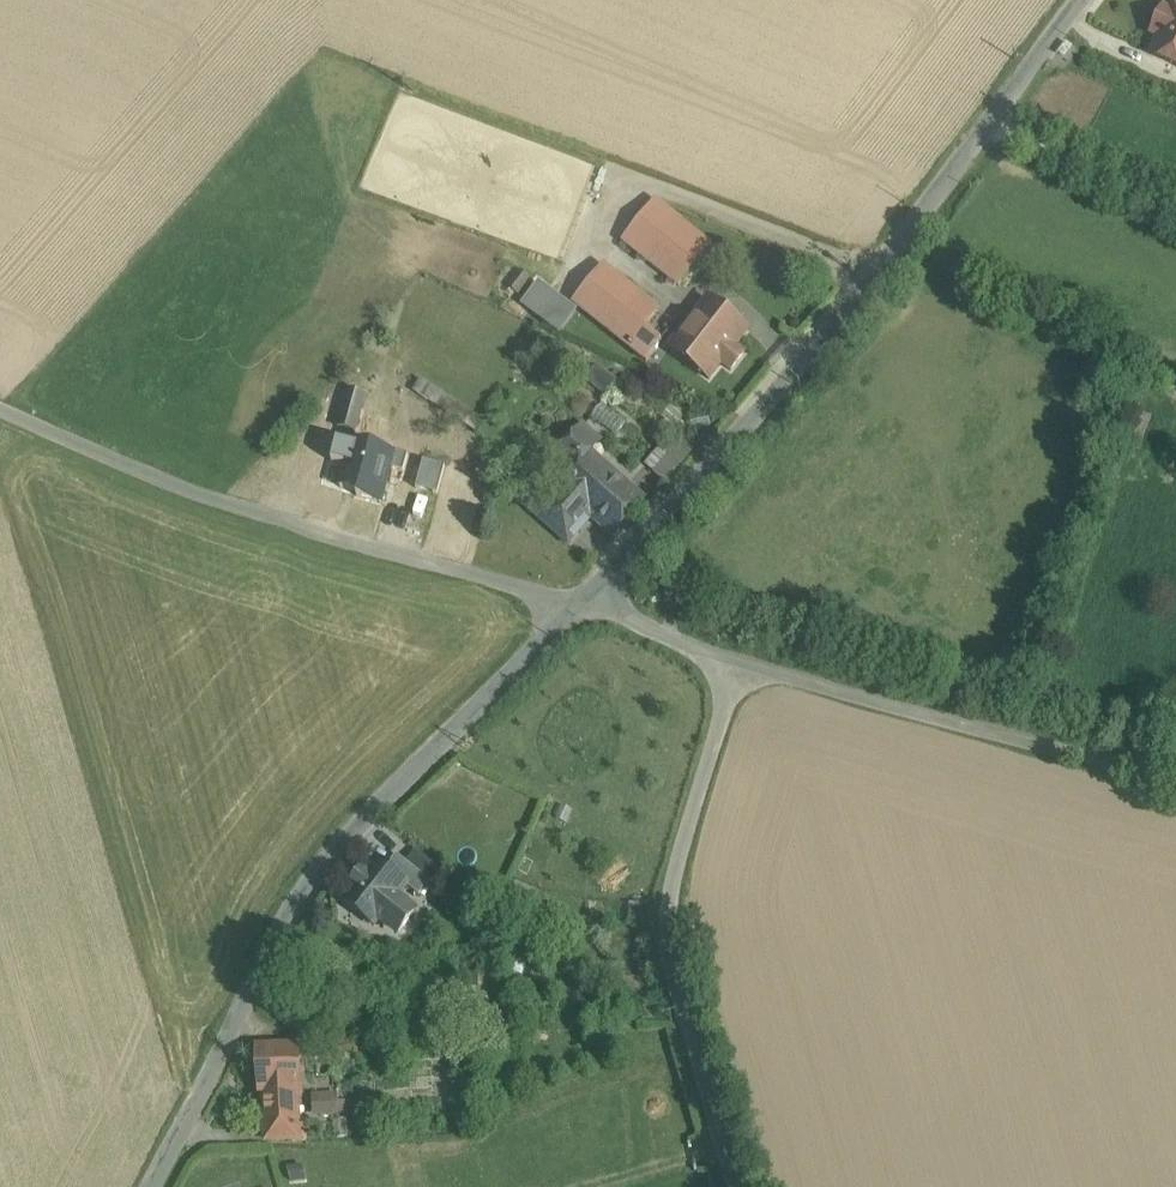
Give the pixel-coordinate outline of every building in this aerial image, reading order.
[(1175,5),(1171,13),(1165,10),(1153,36),(1159,38),(1151,56),(1175,68),(1175,5)] [(713,245),(656,200),(623,241),(679,286),(713,245)] [(660,310),(604,265),(574,302),(647,361),(663,341),(646,328),(660,310)] [(517,272),(511,289),(525,295),(531,277),(517,272)] [(532,280),(517,305),(560,331),(576,307),(532,280)] [(749,330),(712,301),(674,350),(669,347),(710,380),(723,364),(732,371),(746,354),(737,346),(749,330)] [(349,389),(338,426),(356,431),(367,394),(349,389)] [(600,442),(584,427),(557,458),(571,471),(559,485),(589,512),(616,535),(645,501),(590,452),(600,442)] [(396,455),(353,443),(341,485),(360,490),(358,495),(381,501),(390,467),(392,468),(396,455)] [(421,458),(414,483),(434,488),(441,463),(421,458)] [(589,512),(559,485),(535,513),(569,543),(581,529),(578,525),(589,512)] [(431,881),(398,854),(387,867),(408,883),(407,884),(420,895),(431,881)] [(387,867),(378,860),(367,873),(364,871),(353,885),(356,887),(345,901),(375,925),(407,884),(408,883),(387,867)] [(299,1050),(260,1052),(262,1081),(258,1082),(258,1089),(266,1088),(268,1125),(297,1124),(296,1108),(286,1109),(284,1081),(300,1080),(299,1050)] [(328,1102),(316,1104),(317,1117),(329,1116),(328,1102)] [(297,1124),(268,1125),(268,1144),(298,1143),(297,1124)]
